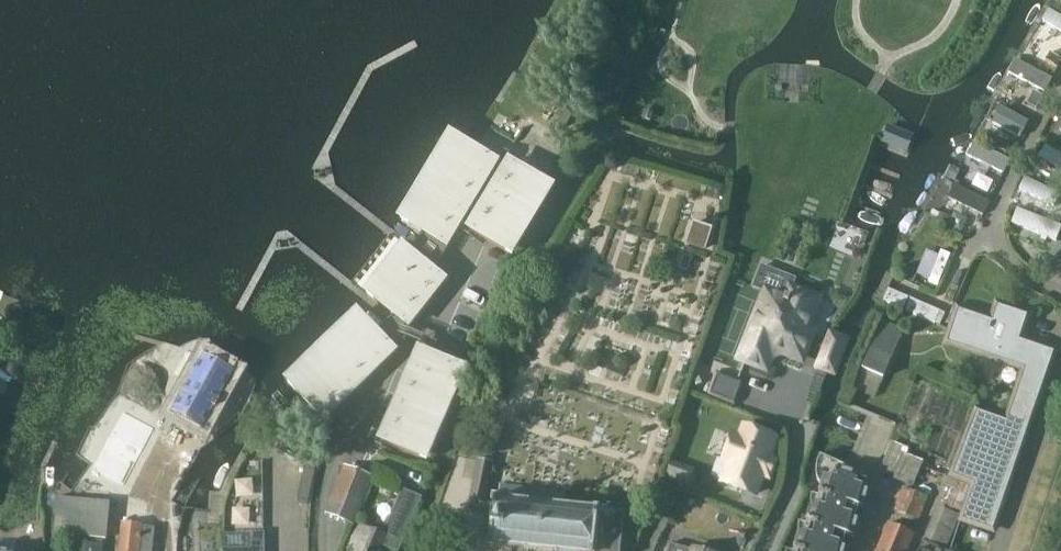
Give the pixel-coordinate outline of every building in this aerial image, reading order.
[(1052,7),(1045,19),(1060,28),(1060,12),(1052,7)] [(1049,58),(1057,63),(1060,55),(1060,49),(1056,46),(1049,58)] [(1046,91),(1053,79),(1016,59),(1009,73),(1012,74),(1046,92),(1046,91)] [(1043,95),(1034,90),(1027,103),(1037,108),(1043,95)] [(1029,122),(1015,114),(1001,107),(996,117),(993,123),(1021,138),(1023,134),(1029,122)] [(566,127),(573,113),(566,109),(558,123),(566,127)] [(394,212),(410,222),(444,243),(497,153),(474,139),(449,123),(394,212)] [(908,152),(915,134),(888,124),(881,142),(908,152)] [(1006,172),(1012,159),(976,142),(970,155),(1006,172)] [(464,223),(511,252),(553,178),(507,152),(464,223)] [(951,167),(946,177),(955,181),(960,171),(958,170),(951,167)] [(1058,189),(1030,175),(1026,182),(1022,181),(1016,194),(1043,208),(1049,196),(1053,198),(1058,189)] [(985,214),(992,200),(957,182),(950,196),(960,201),(957,206),(966,210),(968,205),(985,214)] [(1060,234),(1060,223),(1038,214),(1020,207),(1014,222),(1059,240),(1060,234)] [(938,218),(936,222),(947,226),(950,217),(940,213),(938,218)] [(705,250),(713,227),(692,221),(685,243),(705,250)] [(359,286),(391,313),(406,324),(446,274),(398,237),(359,286)] [(766,292),(740,358),(767,369),(774,349),(802,359),(814,331),(807,328),(819,298),(793,287),(797,278),(762,264),(753,287),(766,292)] [(917,272),(903,267),(899,278),(912,284),(917,272)] [(905,309),(911,297),(891,288),(885,300),(905,309)] [(937,323),(943,310),(913,297),(907,310),(937,323)] [(1020,338),(1028,313),(997,302),(992,318),(958,307),(946,341),(1024,367),(1007,419),(974,408),(951,476),(974,486),(962,520),(992,529),(1037,395),(1041,397),(1057,350),(1020,338)] [(291,388),(305,404),(320,420),(394,345),(378,328),(354,304),(279,375),(291,388)] [(884,321),(864,370),(884,378),(904,330),(884,321)] [(832,332),(819,366),(834,372),(848,338),(832,332)] [(374,437),(426,461),(466,364),(415,343),(374,437)] [(236,375),(206,357),(173,414),(204,432),(236,375)] [(742,383),(718,373),(710,394),(734,403),(742,383)] [(812,390),(821,394),(826,379),(817,376),(812,390)] [(731,462),(723,482),(745,490),(748,481),(759,485),(777,439),(745,426),(740,437),(734,435),(724,459),(731,462)] [(128,499),(137,442),(109,438),(101,495),(128,499)] [(914,485),(924,459),(907,452),(909,446),(892,439),(879,470),(914,485)] [(865,508),(866,506),(865,506),(869,494),(861,491),(864,479),(863,479),(864,474),(865,474),(865,473),(821,453),(821,454),(819,458),(818,461),(817,465),(817,469),(817,473),(818,477),(820,480),(822,483),(825,486),(820,495),(823,496),(855,505),(865,508)] [(690,485),(695,469),(672,460),(666,476),(690,485)] [(485,502),(492,463),(477,461),(470,500),(485,502)] [(316,467),(306,464),(303,478),(313,481),(316,467)] [(95,468),(83,466),(79,500),(58,498),(56,515),(59,516),(57,533),(70,534),(69,543),(71,543),(70,550),(102,550),(102,545),(103,539),(105,539),(109,504),(91,502),(95,468)] [(352,523),(369,479),(348,471),(331,515),(352,523)] [(918,520),(928,495),(904,486),(894,510),(918,520)] [(420,500),(402,492),(383,537),(360,527),(350,550),(381,550),(383,547),(394,550),(398,550),(420,500)] [(851,520),(855,505),(823,496),(820,506),(816,505),(808,523),(810,523),(843,533),(855,537),(856,535),(855,535),(859,522),(851,520)] [(621,504),(574,499),(573,508),(494,500),(489,546),(513,548),(512,550),(528,550),(620,550),(624,514),(620,514),(621,504)] [(941,548),(955,514),(937,506),(923,541),(941,548)] [(155,528),(122,523),(119,550),(152,550),(155,528)] [(843,533),(810,523),(807,534),(803,533),(795,550),(796,550),(846,550),(838,548),(843,533)] [(914,534),(888,524),(877,550),(907,550),(914,534)] [(265,533),(258,533),(252,533),(252,549),(225,549),(225,550),(265,550),(265,533)] [(941,548),(923,541),(919,550),(949,550),(941,548)] [(699,550),(676,543),(672,550),(699,550)]
